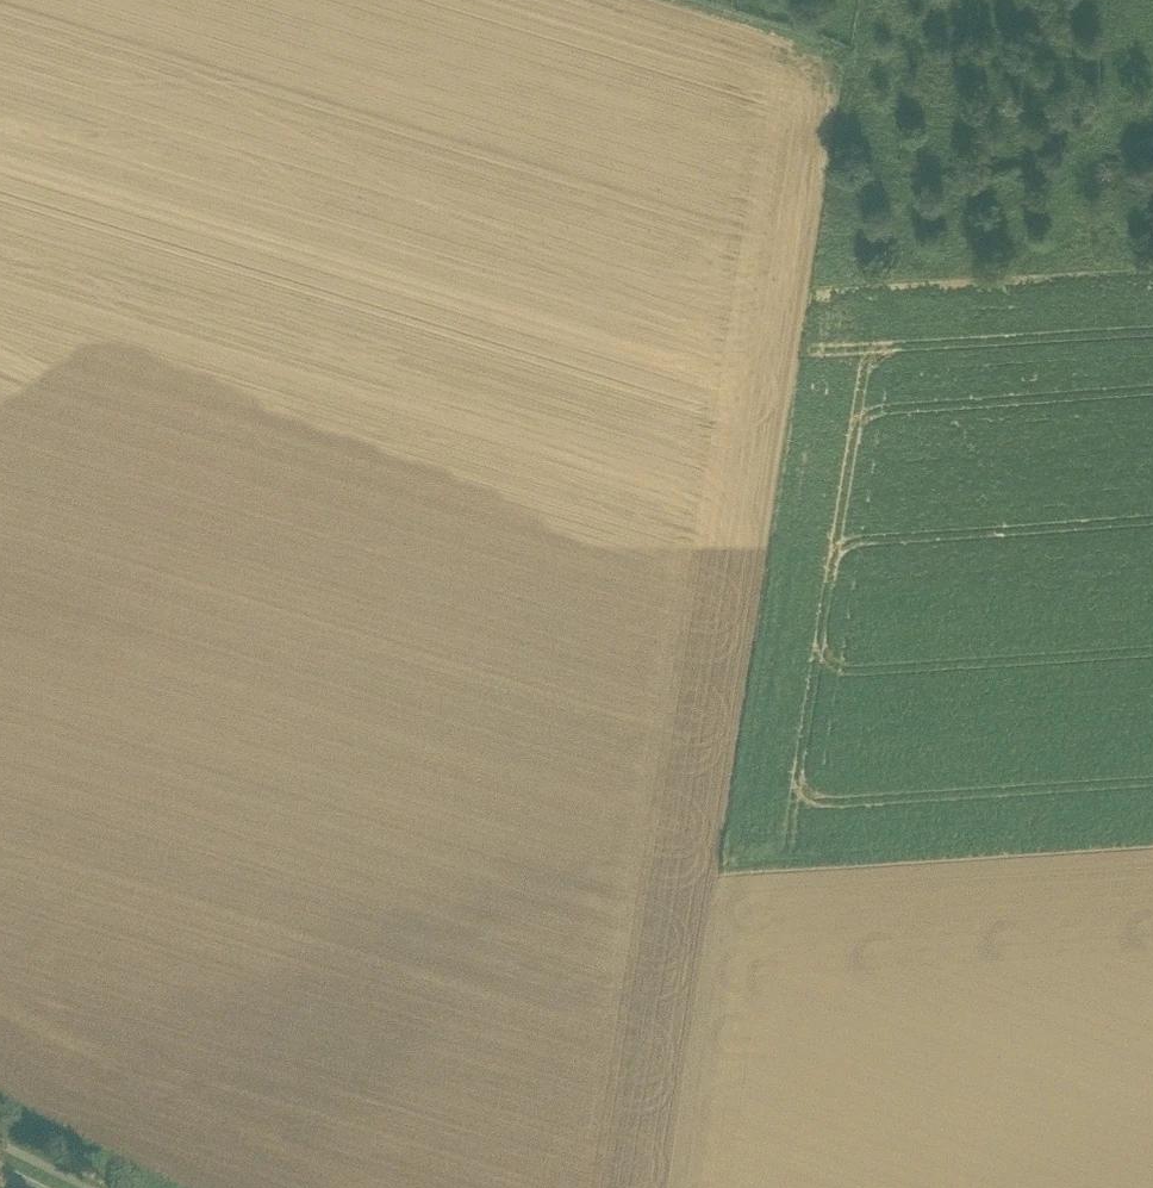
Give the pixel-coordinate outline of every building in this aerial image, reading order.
[(1140,159),(1152,158),(1152,137),(1139,138),(1140,159)]
